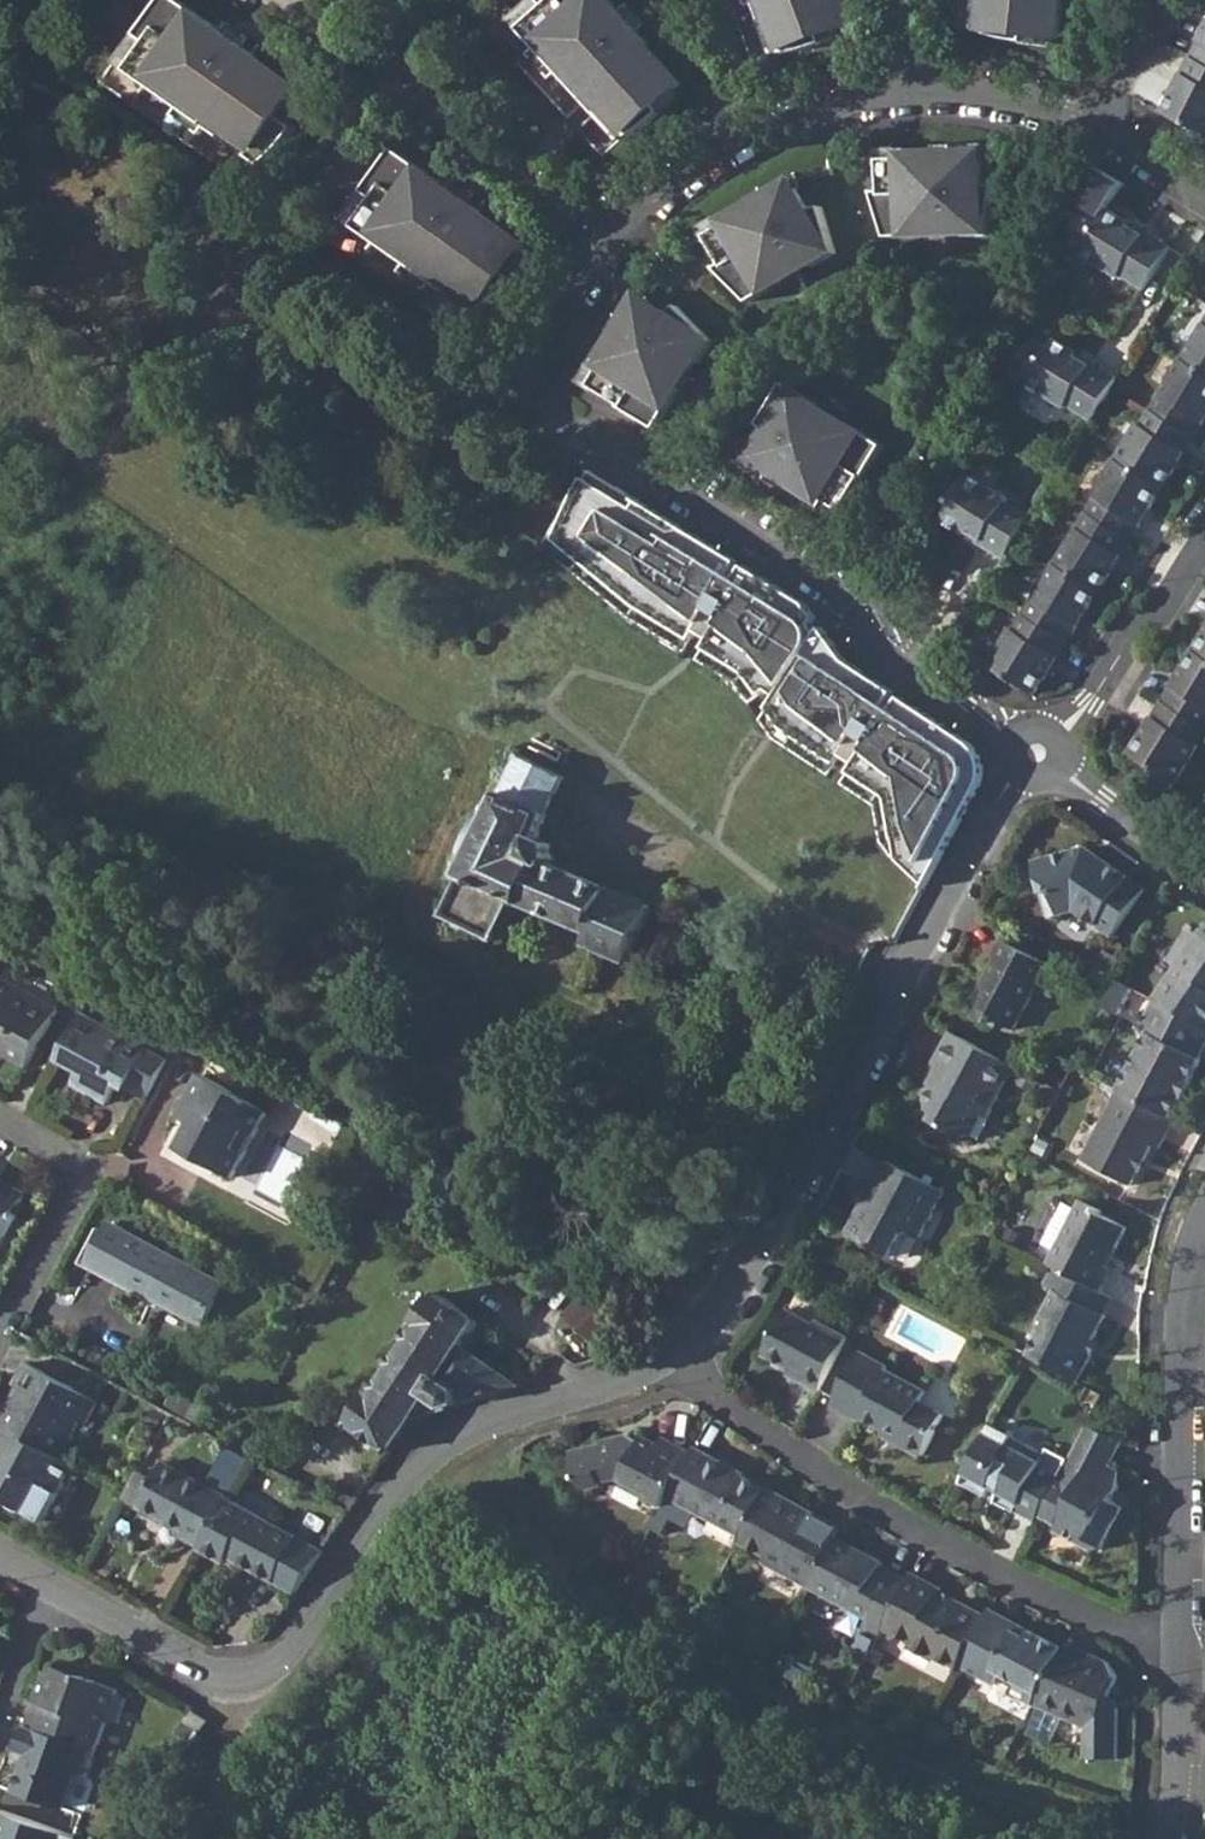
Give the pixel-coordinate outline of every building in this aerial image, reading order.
[(227,38),(229,35),(180,0),(166,0),(150,21),(147,19),(101,82),(234,177),(248,156),(261,165),(266,161),(281,147),(295,128),(279,116),(298,89),(227,38)] [(613,0),(531,0),(517,13),(505,0),(481,21),(601,156),(620,139),(622,141),(632,137),(652,123),(664,112),(659,106),(683,84),(649,46),(652,44),(613,0)] [(845,0),(730,0),(751,60),(775,51),(776,54),(786,54),(812,48),(825,43),(823,35),(854,25),(845,0)] [(951,23),(976,27),(976,29),(991,35),(1025,42),(1026,34),(1059,39),(1064,0),(954,0),(951,23)] [(1204,65),(1204,41),(1195,60),(1204,65)] [(1204,141),(1204,65),(1195,60),(1178,93),(1175,91),(1164,113),(1192,127),(1190,131),(1204,141)] [(526,246),(454,195),(457,192),(398,150),(378,178),(374,175),(329,238),(461,334),(476,313),(478,315),(499,296),(512,278),(506,273),(526,246)] [(985,184),(984,154),(940,156),(940,150),(901,152),(902,160),(883,160),(884,191),(876,194),(889,237),(960,232),(961,236),(988,236),(998,187),(985,184)] [(838,254),(824,207),(811,211),(795,184),(758,206),(755,201),(722,221),(726,228),(710,237),(725,264),(720,270),(751,303),(812,264),(814,268),(838,254)] [(1171,248),(1146,232),(1144,235),(1136,230),(1130,226),(1132,223),(1110,210),(1104,218),(1088,209),(1066,245),(1119,278),(1121,275),(1145,290),(1171,248)] [(657,428),(696,362),(699,364),(714,342),(679,306),(669,315),(644,300),(621,337),(616,334),(595,366),(602,371),(592,386),(657,428)] [(1204,373),(1204,328),(1185,360),(1204,373)] [(1119,378),(1093,363),(1091,366),(1077,356),(1079,353),(1057,339),(1051,349),(1036,340),(1013,375),(1067,409),(1068,406),(1092,420),(1119,378)] [(1192,435),(1204,415),(1204,373),(1185,360),(1153,411),(1192,435)] [(841,511),(884,446),(846,422),(844,424),(817,407),(820,403),(787,383),(761,425),(772,432),(755,459),(792,482),(788,488),(822,508),(826,501),(841,511)] [(1119,461),(1164,489),(1177,467),(1174,465),(1192,435),(1153,411),(1119,461)] [(1090,514),(1129,538),(1147,508),(1150,510),(1164,489),(1119,461),(1090,514)] [(900,861),(926,885),(983,779),(983,773),(983,766),(980,759),(976,752),(970,747),(965,743),(846,660),(801,605),(589,474),(555,543),(637,610),(746,676),(785,731),(889,799),(900,861)] [(1032,517),(1008,502),(1010,500),(970,474),(952,503),(955,504),(944,521),(966,535),(968,532),(983,541),(981,544),(1006,560),(1032,517)] [(1058,565),(1100,591),(1112,572),(1109,570),(1129,538),(1090,514),(1058,565)] [(1026,616),(1065,640),(1085,609),(1088,611),(1100,591),(1058,565),(1026,616)] [(1046,672),(1065,640),(1026,616),(1017,631),(1014,629),(989,668),(1010,683),(1012,681),(1036,694),(1049,674),(1046,672)] [(1204,657),(1204,637),(1196,651),(1204,657)] [(1204,728),(1204,657),(1196,651),(1184,671),(1187,672),(1167,704),(1204,728)] [(1170,794),(1200,746),(1197,744),(1204,731),(1204,728),(1167,704),(1147,736),(1144,734),(1132,754),(1159,771),(1153,782),(1170,794)] [(573,940),(627,963),(651,908),(553,865),(552,846),(539,839),(566,778),(522,756),(445,918),(496,942),(515,902),(556,920),(548,941),(568,950),(573,940)] [(1111,937),(1144,890),(1085,849),(1034,865),(1043,893),(1052,890),(1058,913),(1072,909),(1111,937)] [(1058,913),(1052,890),(1043,893),(1049,916),(1058,913)] [(1204,1028),(1204,933),(1202,931),(1155,1001),(1157,1002),(1168,1008),(1204,1028)] [(1016,1032),(1051,968),(1003,942),(994,960),(998,963),(970,1014),(992,1025),(994,1021),(1016,1032)] [(33,1067),(65,1010),(0,974),(0,975),(0,1049),(33,1067)] [(1157,1002),(1141,1030),(1148,1033),(1153,1036),(1168,1008),(1157,1002)] [(1117,1091),(1120,1093),(1170,1120),(1181,1098),(1185,1100),(1193,1083),(1190,1081),(1202,1060),(1200,1058),(1204,1048),(1204,1028),(1168,1008),(1153,1036),(1148,1033),(1117,1091)] [(78,1085),(114,1104),(123,1086),(152,1102),(173,1061),(88,1015),(63,1059),(86,1071),(78,1085)] [(941,1130),(961,1141),(970,1139),(982,1118),(989,1121),(1017,1069),(954,1035),(936,1068),(949,1075),(941,1090),(935,1090),(926,1107),(928,1114),(941,1121),(941,1130)] [(273,1114),(206,1077),(182,1122),(198,1129),(184,1152),(237,1181),(273,1114)] [(1084,1162),(1130,1187),(1151,1149),(1159,1152),(1176,1123),(1170,1120),(1120,1093),(1084,1162)] [(852,1239),(896,1262),(909,1237),(918,1235),(923,1238),(946,1194),(884,1161),(868,1193),(877,1198),(872,1210),(867,1208),(852,1239)] [(10,1240),(23,1217),(19,1215),(29,1197),(4,1183),(3,1186),(0,1184),(0,1235),(10,1240)] [(1079,1204),(1047,1265),(1053,1269),(1097,1292),(1107,1272),(1096,1266),(1104,1251),(1112,1251),(1124,1231),(1079,1204)] [(227,1289),(115,1229),(93,1269),(204,1329),(227,1289)] [(1028,1356),(1078,1382),(1090,1360),(1086,1356),(1106,1321),(1103,1318),(1113,1300),(1097,1292),(1053,1269),(1043,1287),(1055,1294),(1037,1326),(1040,1334),(1028,1356)] [(465,1346),(482,1320),(465,1308),(441,1294),(355,1426),(393,1453),(408,1432),(417,1419),(522,1386),(465,1346)] [(469,1301),(465,1308),(482,1320),(487,1313),(469,1301)] [(798,1381),(818,1390),(847,1336),(816,1321),(814,1324),(787,1310),(764,1354),(801,1374),(798,1381)] [(577,1340),(586,1366),(602,1361),(592,1335),(577,1340)] [(859,1414),(900,1435),(903,1445),(921,1455),(942,1413),(920,1401),(925,1391),(884,1370),(885,1367),(858,1352),(832,1404),(856,1418),(859,1414)] [(4,1430),(55,1458),(65,1439),(72,1443),(82,1424),(90,1428),(102,1405),(29,1367),(17,1389),(24,1393),(4,1430)] [(1068,1458),(1038,1515),(1058,1525),(1055,1531),(1090,1550),(1105,1547),(1126,1507),(1112,1500),(1120,1486),(1119,1472),(1108,1466),(1120,1442),(1085,1424),(1068,1458)] [(1038,1515),(1068,1458),(1045,1447),(1042,1453),(990,1425),(960,1482),(983,1495),(988,1483),(999,1488),(993,1499),(1035,1521),(1038,1515)] [(45,1523),(77,1470),(55,1458),(4,1430),(0,1436),(0,1500),(8,1505),(12,1511),(27,1515),(45,1523)] [(669,1495),(692,1452),(661,1436),(657,1443),(642,1435),(640,1440),(628,1433),(626,1437),(613,1441),(613,1438),(600,1441),(600,1446),(572,1454),(581,1485),(592,1490),(605,1485),(605,1480),(621,1475),(652,1492),(650,1495),(665,1503),(669,1495)] [(669,1495),(742,1534),(766,1490),(732,1472),(734,1469),(694,1448),(692,1452),(669,1495)] [(182,1537),(203,1548),(228,1500),(230,1498),(250,1459),(233,1450),(213,1489),(166,1463),(155,1485),(139,1477),(128,1497),(126,1501),(185,1532),(182,1537)] [(761,1562),(810,1587),(836,1538),(841,1528),(767,1488),(766,1490),(742,1534),(738,1541),(764,1555),(761,1562)] [(323,1551),(228,1500),(203,1548),(202,1550),(228,1564),(231,1559),(295,1594),(323,1551)] [(881,1562),(836,1538),(810,1587),(869,1617),(864,1626),(880,1634),(884,1628),(908,1581),(879,1566),(881,1562)] [(908,1581),(884,1628),(912,1642),(909,1647),(935,1661),(939,1656),(958,1666),(985,1615),(962,1604),(961,1607),(936,1595),(940,1588),(912,1574),(908,1581)] [(1034,1706),(1063,1648),(1030,1631),(1026,1638),(1002,1625),(1006,1617),(988,1608),(985,1615),(958,1666),(996,1686),(1002,1675),(1018,1683),(1012,1694),(1034,1706)] [(1083,1760),(1117,1761),(1116,1709),(1107,1709),(1107,1700),(1118,1676),(1104,1662),(1064,1645),(1063,1648),(1034,1706),(1039,1708),(1061,1718),(1086,1730),(1083,1760)] [(79,1679),(56,1671),(53,1678),(76,1687),(79,1679)] [(95,1754),(117,1693),(79,1679),(76,1687),(53,1678),(45,1676),(24,1729),(95,1754)] [(1061,1718),(1039,1708),(1027,1736),(1048,1745),(1061,1718)] [(186,1727),(200,1735),(206,1724),(193,1716),(186,1727)] [(15,1796),(63,1812),(75,1776),(86,1780),(95,1754),(24,1729),(15,1755),(27,1760),(15,1796)] [(250,1789),(246,1787),(241,1787),(238,1791),(238,1796),(241,1799),(246,1800),(250,1798),(252,1793),(250,1789)] [(0,1817),(0,1838),(62,1838),(0,1817)]
